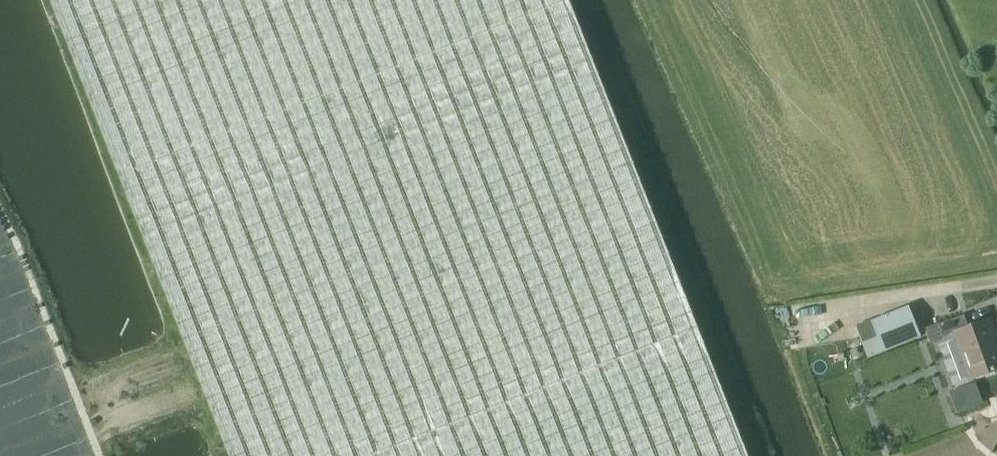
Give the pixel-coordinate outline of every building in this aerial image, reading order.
[(616,117),(570,0),(51,0),(227,448),(231,455),(749,455),(616,117)] [(909,306),(872,321),(884,351),(921,336),(909,306)] [(964,314),(926,328),(930,341),(942,336),(943,337),(956,332),(973,379),(996,370),(996,345),(994,338),(996,337),(990,318),(968,326),(964,314)] [(815,330),(804,332),(806,344),(817,342),(815,330)]
